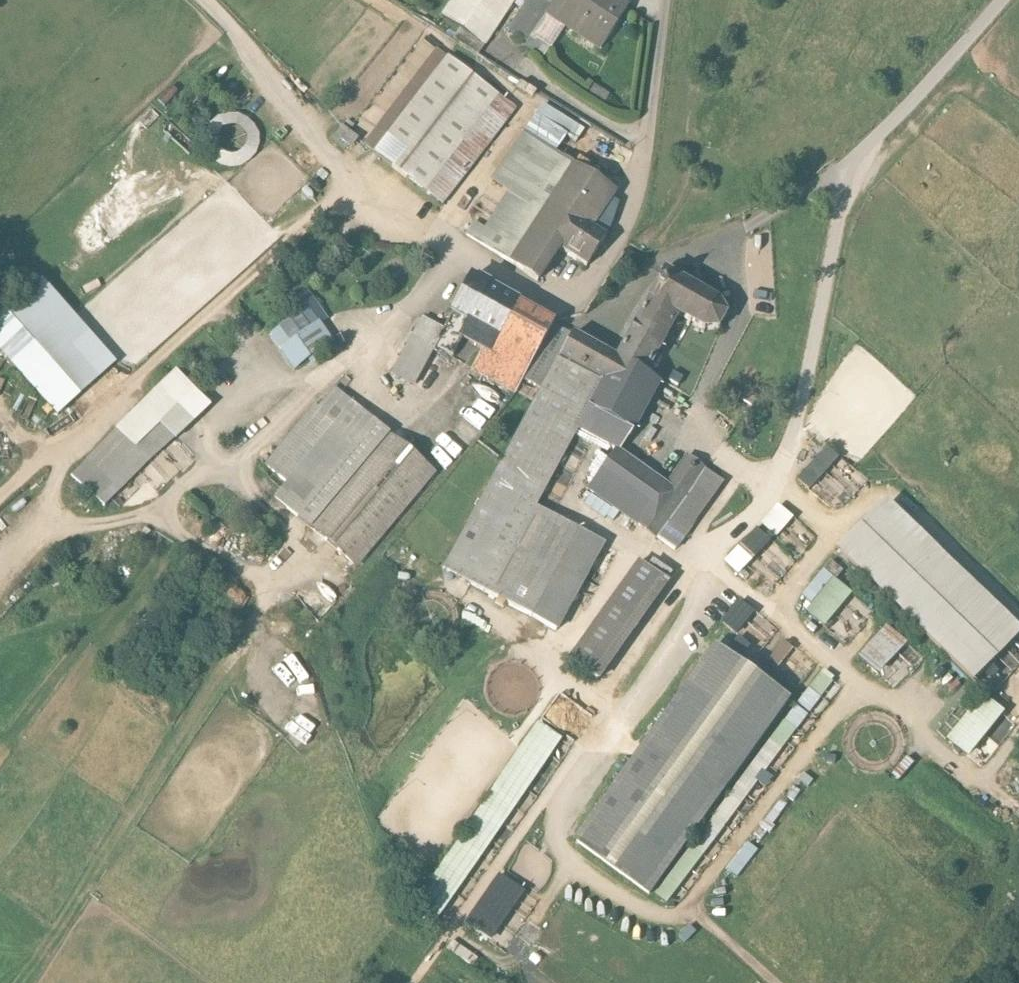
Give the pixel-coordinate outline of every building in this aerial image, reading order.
[(443,17),(486,45),(515,0),(453,0),(443,17)] [(613,0),(529,0),(508,31),(546,56),(565,26),(598,48),(625,8),(613,0)] [(446,203),(514,113),(436,54),(368,144),(446,203)] [(593,230),(615,196),(563,163),(582,134),(539,107),(462,226),(540,276),(557,250),(554,248),(573,218),(593,230)] [(212,123),(218,153),(257,145),(250,114),(212,123)] [(348,150),(359,142),(348,127),(337,136),(348,150)] [(593,230),(573,218),(554,248),(557,250),(585,267),(604,237),(593,230)] [(662,272),(646,303),(676,318),(701,332),(718,330),(725,315),(717,302),(662,272)] [(115,355),(44,277),(0,317),(0,348),(56,409),(115,355)] [(487,356),(516,305),(470,281),(450,317),(465,325),(457,340),(487,356)] [(676,318),(646,303),(616,359),(646,376),(676,318)] [(487,356),(478,374),(513,393),(520,380),(550,325),(551,325),(516,305),(487,356)] [(429,316),(398,371),(421,384),(453,329),(429,316)] [(268,336),(292,371),(334,343),(321,323),(305,334),(295,318),(268,336)] [(541,391),(571,335),(550,325),(520,380),(541,391)] [(446,568),(557,628),(603,542),(536,506),(577,430),(589,408),(616,359),(571,335),(541,391),(446,568)] [(646,376),(616,359),(589,408),(632,432),(659,383),(646,376)] [(106,510),(214,404),(179,369),(71,475),(106,510)] [(311,532),(389,438),(333,393),(317,412),(313,410),(265,468),(284,484),(272,499),(311,532)] [(589,408),(577,430),(616,452),(632,432),(589,408)] [(311,532),(355,568),(433,474),(389,438),(311,532)] [(590,489),(675,549),(719,487),(686,464),(668,489),(616,452),(590,489)] [(824,452),(799,480),(813,492),(838,464),(824,452)] [(976,682),(1018,638),(1018,629),(889,505),(842,555),(976,682)] [(779,509),(763,526),(778,539),(793,521),(779,509)] [(782,540),(801,556),(817,537),(798,521),(782,540)] [(758,531),(727,563),(740,575),(770,543),(758,531)] [(774,543),(747,575),(769,593),(796,561),(774,543)] [(563,654),(598,679),(664,586),(629,561),(563,654)] [(807,613),(826,630),(853,598),(833,582),(807,613)] [(740,601),(725,625),(774,656),(789,633),(740,601)] [(887,628),(860,659),(879,675),(906,644),(887,628)] [(788,641),(773,661),(782,667),(796,647),(788,641)] [(576,845),(647,897),(791,700),(719,648),(576,845)] [(1007,660),(1018,672),(1018,649),(1007,660)] [(981,698),(947,741),(969,759),(1003,716),(981,698)] [(422,900),(444,916),(561,747),(539,731),(422,900)] [(587,829),(609,798),(600,792),(578,823),(587,829)] [(499,880),(471,921),(496,938),(524,897),(499,880)]
